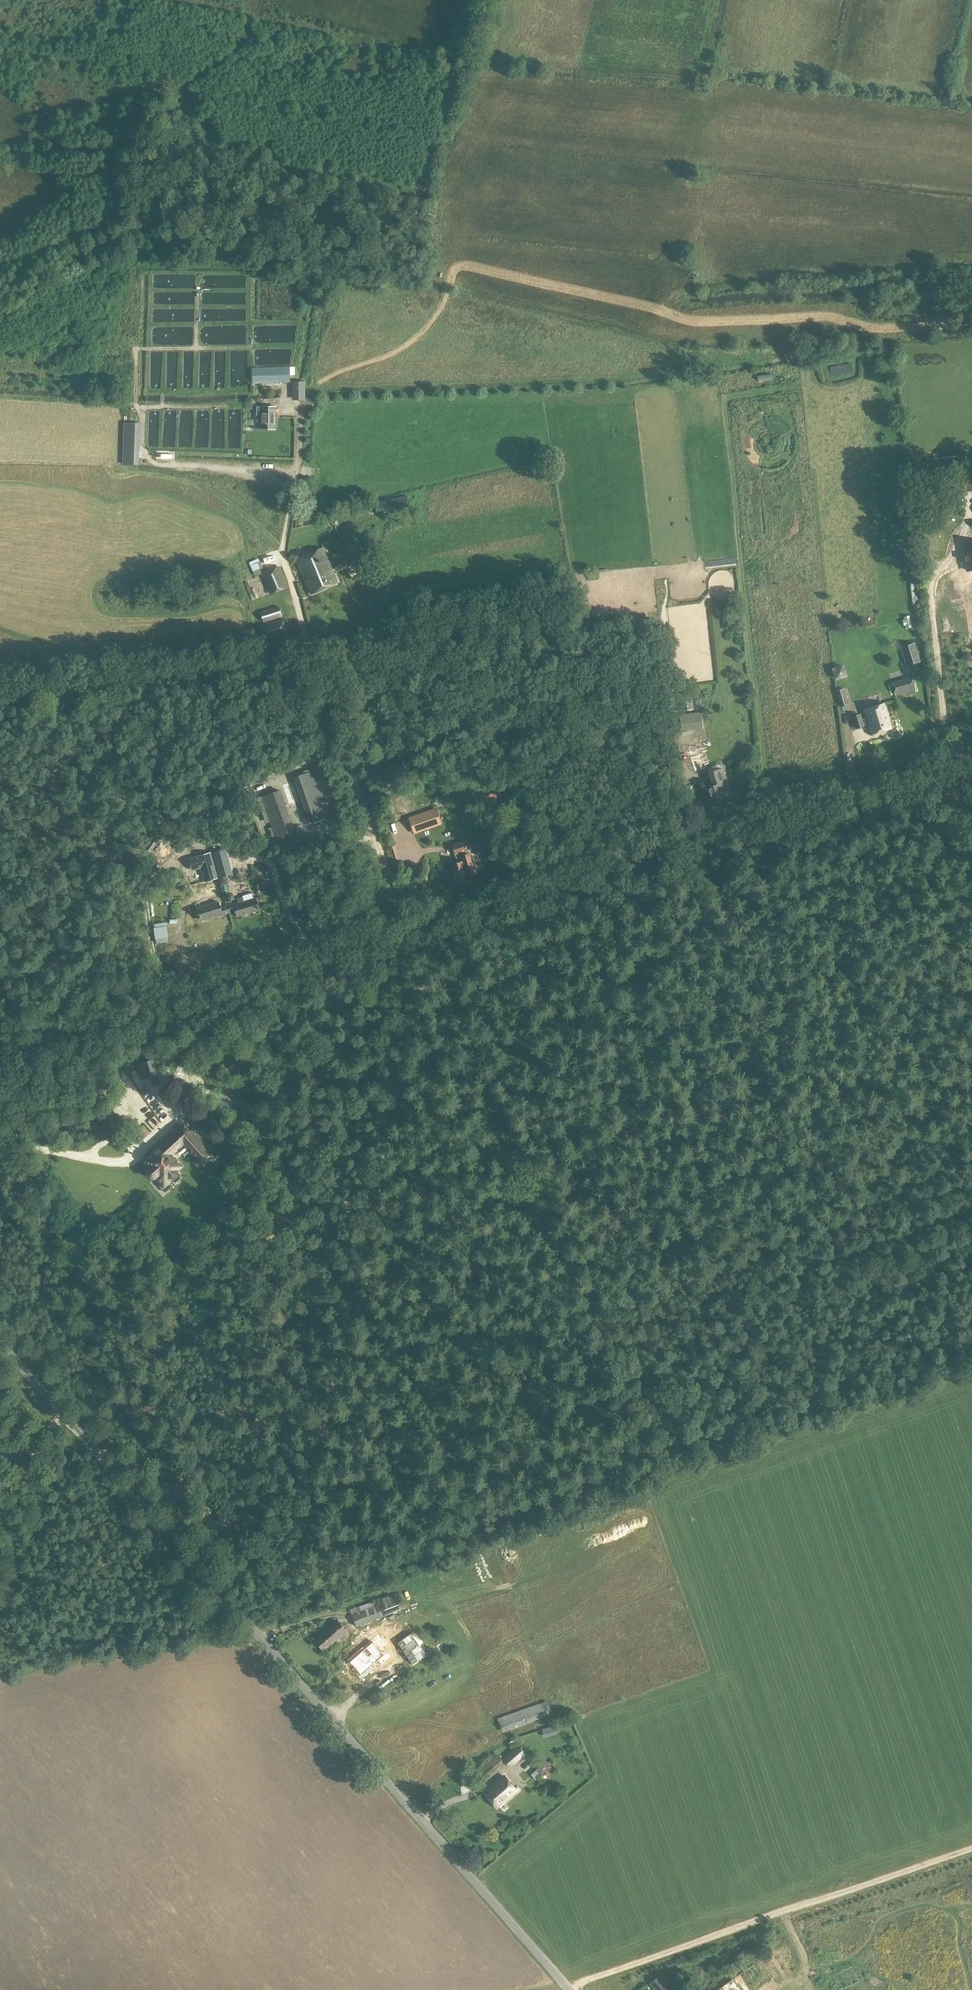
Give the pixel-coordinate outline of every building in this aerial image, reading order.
[(290,381),(289,367),(252,368),(253,382),(290,381)] [(843,367),(830,369),(831,376),(844,375),(843,367)] [(292,379),(292,391),(306,391),(306,379),(292,379)] [(276,407),(262,407),(261,429),(275,429),(276,407)] [(124,424),(123,464),(138,464),(139,424),(124,424)] [(961,478),(963,493),(971,491),(971,477),(961,478)] [(377,514),(410,507),(407,495),(375,502),(377,514)] [(356,565),(373,552),(365,541),(348,555),(356,565)] [(323,548),(297,560),(306,581),(332,569),(323,548)] [(258,562),(250,565),(253,575),(261,571),(258,562)] [(270,595),(288,587),(280,566),(261,574),(270,595)] [(311,593),(338,582),(332,569),(306,581),(311,593)] [(283,617),(279,605),(260,612),(264,623),(283,617)] [(260,625),(266,642),(288,635),(283,617),(260,625)] [(920,661),(915,643),(901,647),(906,665),(920,661)] [(842,670),(835,671),(837,686),(844,686),(842,670)] [(911,677),(892,683),(896,697),(916,691),(911,677)] [(849,704),(844,688),(835,691),(840,707),(849,704)] [(683,709),(693,708),(691,692),(681,693),(683,709)] [(891,727),(884,704),(865,709),(872,733),(891,727)] [(681,729),(704,726),(702,714),(679,717),(681,729)] [(864,726),(861,714),(852,716),(855,728),(864,726)] [(688,751),(695,772),(708,768),(701,747),(688,751)] [(722,768),(709,772),(713,785),(707,787),(712,805),(725,802),(721,790),(728,788),(722,768)] [(309,820),(330,813),(318,780),(297,788),(309,820)] [(261,797),(275,834),(294,827),(280,790),(261,797)] [(496,795),(486,798),(488,802),(492,801),(494,809),(501,806),(499,799),(497,799),(496,795)] [(241,854),(251,851),(249,844),(239,846),(241,854)] [(198,855),(189,857),(192,870),(201,867),(205,881),(206,881),(218,878),(211,851),(198,855)] [(457,860),(469,857),(468,852),(455,855),(457,860)] [(450,865),(455,881),(469,877),(464,861),(450,865)] [(250,883),(255,881),(253,873),(247,875),(250,883)] [(229,877),(219,880),(221,887),(231,884),(229,877)] [(207,904),(220,900),(218,894),(206,898),(207,904)] [(238,902),(222,907),(224,914),(235,910),(237,916),(259,909),(256,897),(254,898),(244,901),(243,897),(237,899),(238,902)] [(218,901),(201,906),(198,907),(194,908),(198,920),(202,919),(216,914),(216,916),(224,914),(222,907),(220,900),(218,901)] [(142,1077),(158,1073),(154,1059),(138,1064),(142,1077)] [(233,1103),(209,1098),(207,1108),(231,1113),(233,1103)] [(184,1125),(163,1144),(161,1142),(149,1153),(151,1155),(145,1161),(150,1165),(148,1170),(148,1174),(151,1178),(155,1178),(164,1187),(171,1180),(173,1182),(176,1182),(181,1178),(181,1174),(178,1171),(184,1166),(172,1153),(193,1134),(184,1125)] [(395,1593),(351,1609),(357,1627),(402,1610),(395,1593)] [(338,1620),(316,1640),(325,1650),(347,1630),(338,1620)] [(503,1732),(553,1714),(548,1700),(498,1718),(503,1732)] [(509,1742),(511,1747),(523,1743),(520,1737),(509,1742)] [(505,1758),(512,1767),(525,1755),(518,1747),(505,1758)] [(505,1763),(496,1753),(477,1771),(486,1780),(505,1763)] [(547,1761),(539,1762),(537,1769),(535,1769),(531,1773),(536,1780),(539,1779),(541,1775),(549,1774),(552,1766),(547,1761)] [(576,1786),(584,1780),(579,1774),(571,1780),(576,1786)] [(485,1792),(498,1807),(518,1790),(505,1775),(485,1792)] [(656,1989),(674,1989),(660,1975),(650,1983),(656,1989)]
